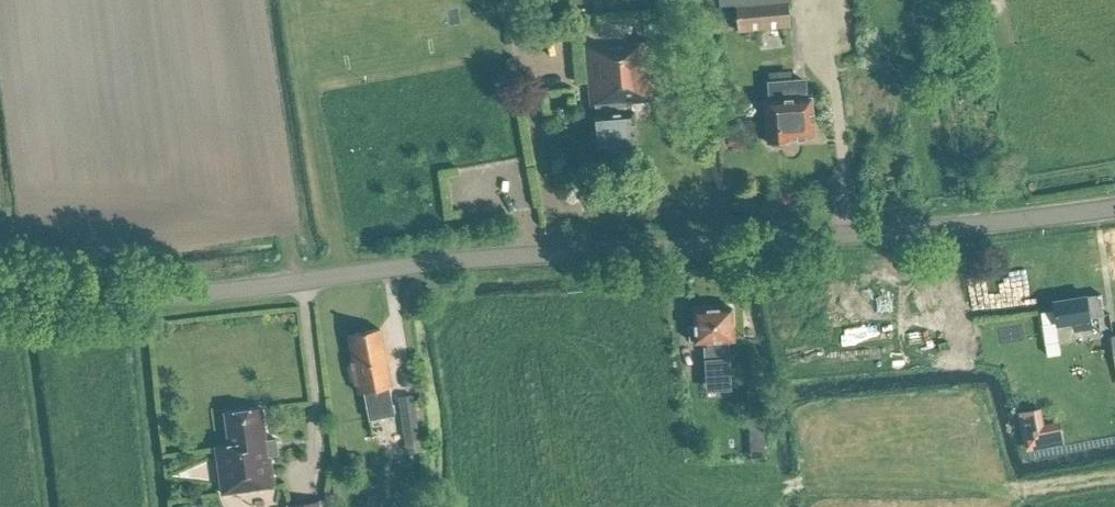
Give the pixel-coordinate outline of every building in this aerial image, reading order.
[(735,1),(739,31),(789,26),(786,0),(748,0),(735,1)] [(627,43),(626,40),(583,44),(589,105),(594,105),(595,115),(589,115),(592,149),(634,145),(631,111),(630,111),(629,102),(650,100),(645,41),(627,43)] [(791,80),(791,70),(767,72),(768,81),(769,99),(764,100),(766,141),(768,141),(771,144),(782,144),(783,140),(785,140),(785,138),(812,136),(809,97),(804,97),(803,79),(791,80)] [(1091,317),(1105,315),(1101,293),(1054,301),(1058,324),(1075,322),(1076,331),(1092,328),(1091,317)] [(731,305),(690,308),(691,324),(687,325),(687,340),(692,340),(692,343),(702,343),(705,391),(730,389),(727,341),(733,341),(731,305)] [(349,361),(354,384),(356,384),(358,392),(363,391),(368,419),(392,414),(389,397),(386,397),(384,387),(390,386),(379,328),(346,334),(351,360),(349,361)] [(755,386),(758,452),(773,451),(770,385),(755,386)] [(406,449),(420,446),(412,394),(398,396),(406,449)] [(266,440),(261,406),(222,411),(226,444),(213,446),(220,495),(275,487),(270,455),(278,454),(275,438),(266,440)] [(1027,443),(1060,436),(1056,420),(1024,427),(1027,443)]
